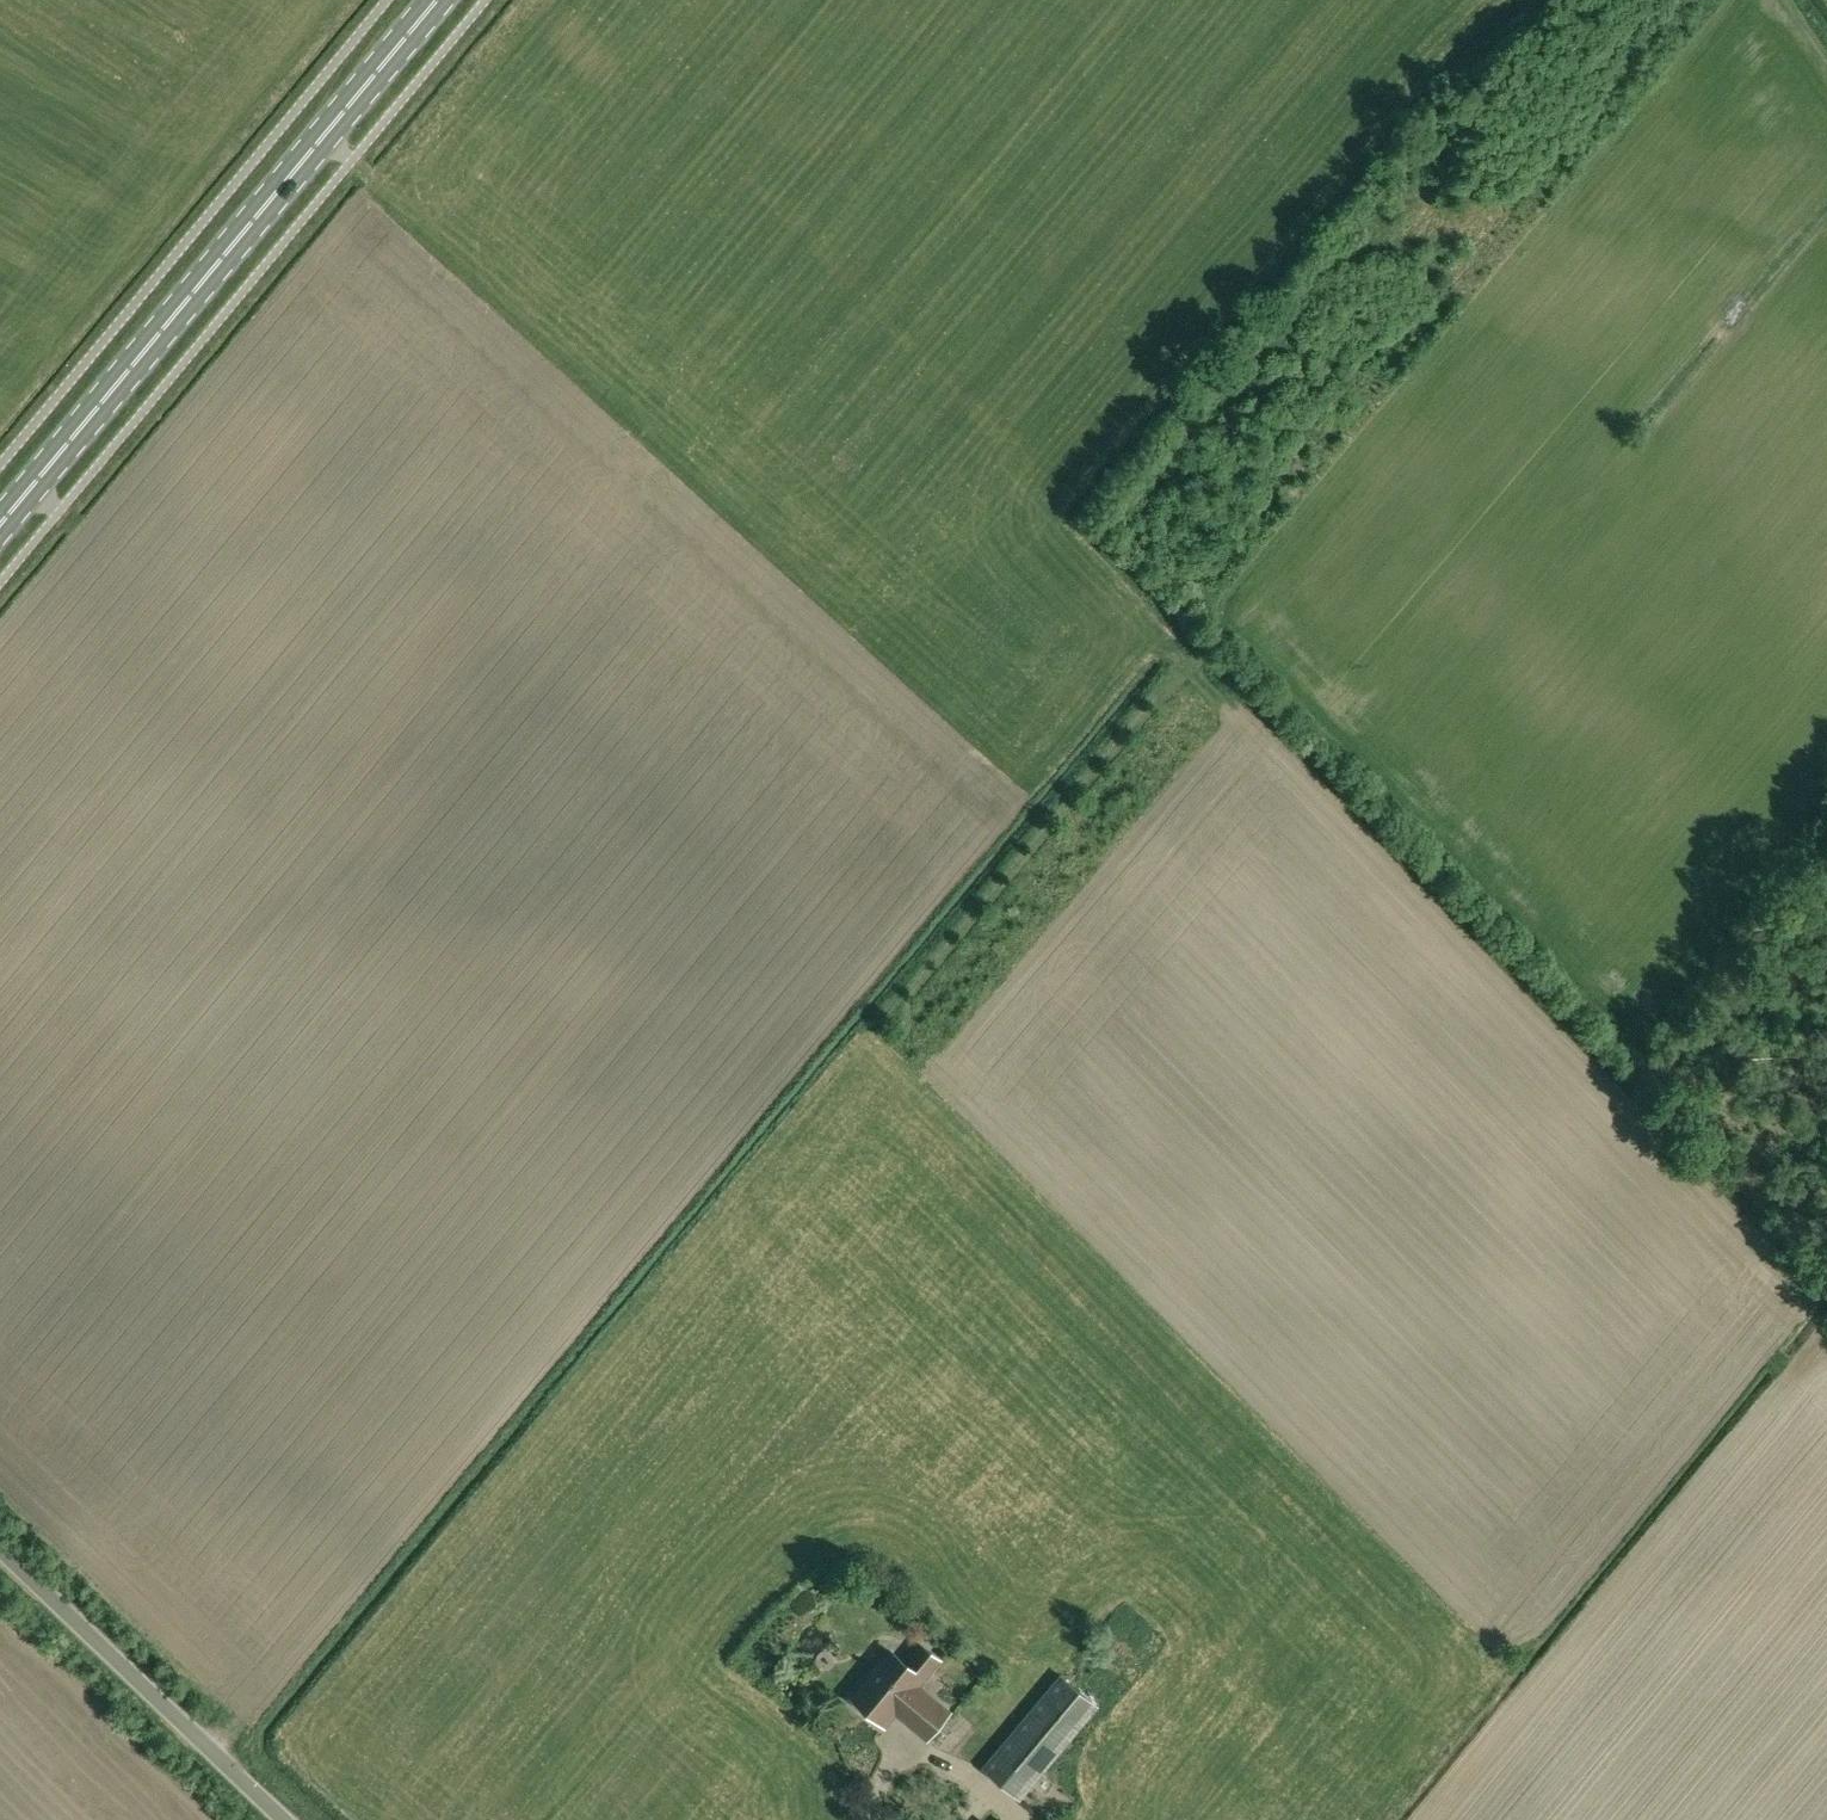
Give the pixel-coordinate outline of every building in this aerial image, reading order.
[(890,1650),(852,1697),(885,1724),(896,1711),(928,1737),(949,1711),(917,1685),(939,1660),(922,1646),(907,1664),(890,1650)] [(1099,1706),(1061,1675),(983,1768),(1020,1799),(1099,1706)]
